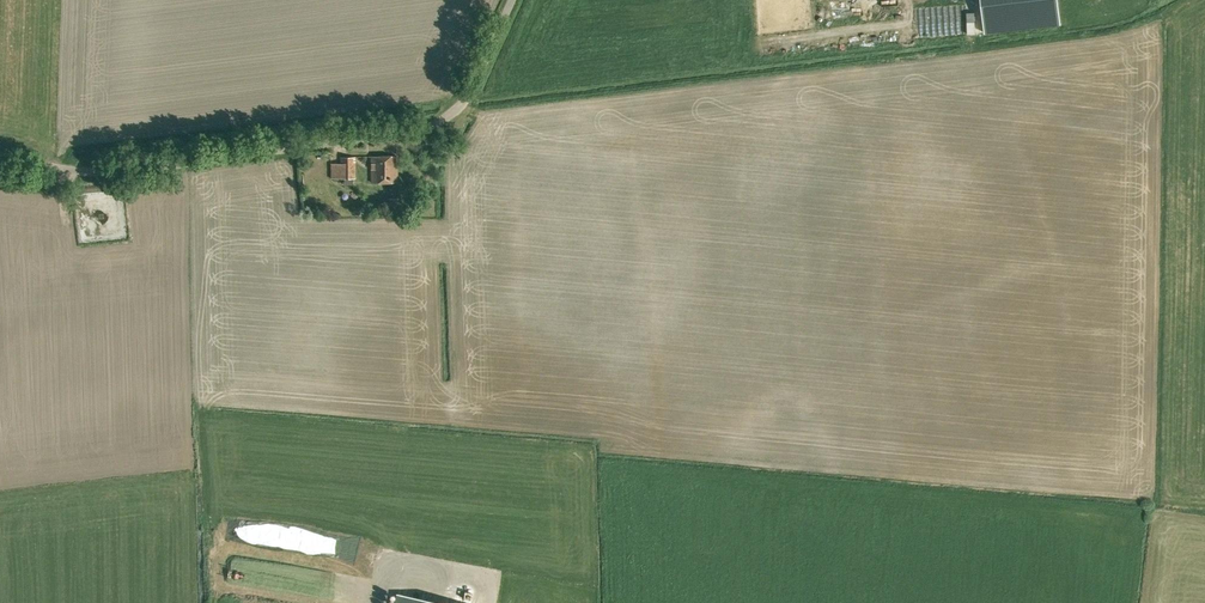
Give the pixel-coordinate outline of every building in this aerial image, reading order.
[(984,31),(1062,23),(1060,0),(981,0),(984,31)] [(809,3),(811,13),(817,12),(816,2),(809,3)] [(371,157),(372,182),(397,181),(397,156),(371,157)] [(329,163),(330,178),(340,178),(355,178),(355,157),(340,157),(340,163),(329,163)] [(389,198),(389,209),(398,208),(398,198),(389,198)] [(396,593),(394,602),(452,602),(396,593)]
